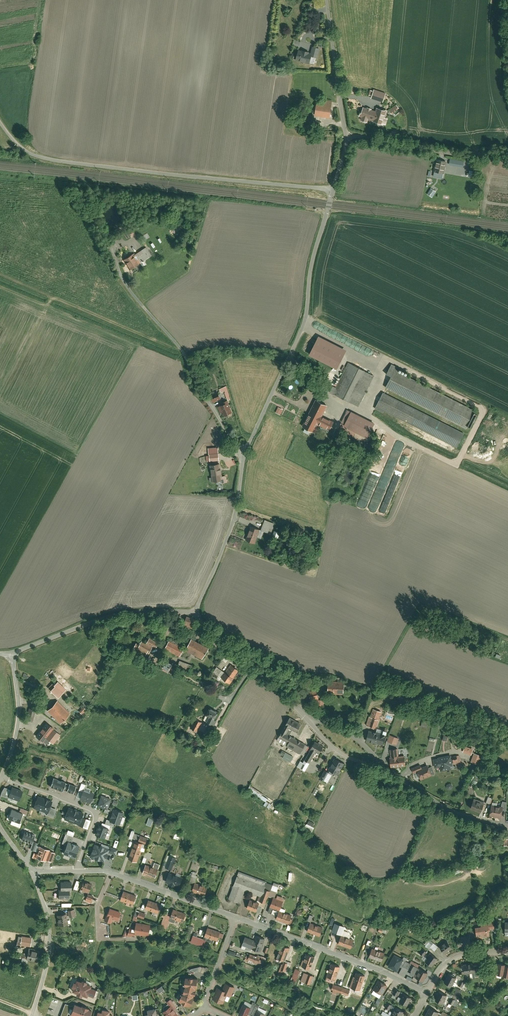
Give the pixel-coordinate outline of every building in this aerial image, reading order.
[(310,53),(299,49),(295,60),(309,65),(311,57),(316,59),(319,48),(312,46),(310,53)] [(383,102),(385,93),(374,90),(371,98),(383,102)] [(329,121),(332,103),(316,101),(314,119),(329,121)] [(364,108),(362,112),(361,111),(360,116),(362,117),(361,120),(367,122),(368,119),(373,120),(376,112),(364,108)] [(383,110),(377,109),(376,112),(373,120),(373,121),(382,124),(383,123),(385,124),(387,119),(384,118),(387,111),(383,110)] [(443,175),(446,161),(435,159),(433,173),(443,175)] [(427,194),(433,198),(437,192),(431,188),(427,194)] [(127,236),(133,232),(129,224),(122,228),(124,232),(127,236)] [(133,253),(123,260),(132,274),(145,265),(143,262),(151,256),(145,247),(134,254),(133,253)] [(349,349),(320,335),(311,354),(340,368),(349,349)] [(374,376),(347,362),(331,394),(358,407),(374,376)] [(390,377),(385,387),(466,429),(468,425),(470,427),(477,413),(474,412),(475,411),(397,371),(398,368),(391,364),(386,374),(390,377)] [(220,388),(221,393),(225,392),(227,400),(231,400),(227,386),(220,388)] [(213,403),(221,399),(217,391),(209,395),(213,403)] [(464,433),(383,392),(374,409),(379,411),(380,409),(456,448),(464,433)] [(327,406),(315,399),(301,426),(313,433),(318,424),(329,430),(334,421),(323,415),(327,406)] [(232,413),(227,401),(224,402),(225,404),(217,408),(220,414),(222,413),(224,417),(232,413)] [(283,410),(277,407),(275,413),(281,416),(283,410)] [(358,415),(345,408),(335,427),(339,428),(349,434),(358,415)] [(343,438),(341,436),(339,434),(337,434),(335,435),(333,436),(332,438),(331,441),(332,443),(334,445),(336,446),(338,446),(341,446),(342,444),(343,442),(344,440),(343,438)] [(209,462),(218,461),(217,453),(208,454),(208,456),(209,462)] [(221,476),(219,464),(210,465),(212,482),(221,481),(221,483),(226,482),(225,476),(221,476)] [(370,478),(360,506),(366,508),(376,481),(370,478)] [(379,514),(384,516),(394,488),(390,487),(389,489),(388,489),(379,514)] [(264,520),(260,531),(267,533),(269,528),(271,529),(274,523),(264,520)] [(250,526),(244,540),(254,544),(260,530),(250,526)] [(280,533),(273,531),(271,537),(278,539),(280,533)] [(195,619),(186,616),(182,625),(191,628),(195,619)] [(159,643),(149,638),(146,643),(141,640),(136,649),(148,655),(152,648),(155,650),(159,643)] [(191,638),(185,650),(202,659),(208,647),(191,638)] [(168,641),(164,649),(179,657),(183,649),(168,641)] [(188,663),(180,660),(175,673),(182,676),(188,663)] [(173,671),(175,665),(166,661),(162,670),(167,672),(169,669),(173,671)] [(61,665),(50,676),(56,682),(53,685),(54,686),(50,690),(57,697),(64,690),(70,696),(83,682),(66,665),(63,668),(61,665)] [(219,682),(221,679),(229,684),(239,671),(230,665),(224,673),(216,667),(212,673),(217,677),(215,680),(219,682)] [(343,695),(344,682),(328,681),(328,694),(343,695)] [(324,705),(324,699),(318,699),(318,691),(310,691),(310,702),(313,702),(313,706),(324,705)] [(56,701),(46,711),(60,723),(69,713),(56,701)] [(216,720),(214,719),(217,712),(216,711),(217,710),(210,707),(210,708),(208,707),(205,714),(209,716),(206,721),(214,725),(216,720)] [(32,723),(36,711),(28,708),(24,720),(32,723)] [(381,712),(373,709),(370,717),(378,720),(381,712)] [(197,732),(202,722),(194,719),(190,729),(197,732)] [(290,719),(277,740),(287,746),(300,754),(306,744),(287,733),(290,728),(297,732),(301,725),(290,719)] [(52,728),(45,723),(35,736),(42,742),(48,734),(52,728)] [(369,730),(366,741),(383,745),(385,735),(383,734),(369,730)] [(323,747),(314,742),(311,749),(311,750),(318,753),(319,754),(323,747)] [(465,746),(463,752),(471,755),(471,754),(473,751),(473,749),(465,746)] [(391,757),(390,757),(391,766),(406,764),(405,755),(399,756),(398,748),(390,749),(391,757)] [(318,753),(311,750),(304,759),(305,759),(310,762),(311,762),(318,753)] [(294,757),(286,752),(283,758),(291,762),(294,757)] [(474,753),(471,762),(479,765),(482,756),(474,753)] [(459,755),(452,756),(454,764),(460,763),(459,755)] [(438,758),(433,759),(435,768),(440,767),(441,771),(451,769),(450,766),(453,766),(451,756),(438,758)] [(334,757),(329,769),(337,773),(343,761),(334,757)] [(310,762),(305,759),(303,762),(301,761),(298,766),(306,770),(310,762)] [(431,772),(428,764),(422,767),(421,765),(416,767),(418,773),(420,776),(423,775),(424,777),(428,775),(427,774),(431,772)] [(329,772),(325,770),(320,778),(324,780),(329,772)] [(65,783),(53,778),(50,787),(62,792),(63,790),(65,783)] [(69,784),(69,785),(67,791),(66,792),(73,794),(76,786),(69,784)] [(264,793),(250,785),(247,790),(266,802),(268,798),(262,795),(264,793)] [(8,797),(11,790),(4,787),(1,795),(8,798),(8,797)] [(11,790),(8,797),(18,801),(22,792),(11,788),(11,790)] [(84,789),(83,789),(82,792),(80,800),(90,803),(94,793),(84,789)] [(52,801),(38,796),(34,808),(48,813),(49,808),(52,801)] [(111,799),(101,796),(97,806),(104,809),(107,810),(107,809),(111,799)] [(474,797),(470,808),(480,812),(482,808),(484,803),(485,801),(474,797)] [(268,798),(266,802),(264,805),(269,808),(273,802),(268,798)] [(491,804),(489,814),(501,817),(503,809),(503,806),(501,806),(491,804)] [(84,811),(67,805),(63,818),(79,824),(83,813),(84,811)] [(47,816),(53,818),(56,810),(49,808),(48,813),(47,816)] [(124,813),(114,809),(110,821),(109,822),(114,823),(119,825),(124,813)] [(12,810),(9,818),(20,823),(23,813),(19,812),(12,810)] [(91,816),(83,813),(79,824),(88,827),(91,816)] [(101,826),(99,825),(95,835),(105,839),(108,829),(101,826)] [(35,835),(25,831),(22,839),(32,843),(35,835)] [(68,842),(71,844),(73,837),(65,834),(62,843),(67,845),(68,842)] [(139,841),(135,840),(129,859),(138,862),(142,850),(144,851),(145,848),(143,847),(145,843),(139,841)] [(67,845),(63,854),(74,859),(79,847),(71,844),(68,842),(67,845)] [(109,849),(95,844),(90,858),(104,862),(107,852),(109,849)] [(50,851),(40,847),(35,858),(45,862),(46,860),(49,852),(50,851)] [(54,854),(49,852),(46,860),(51,862),(54,854)] [(172,869),(176,857),(170,855),(170,856),(168,861),(166,867),(172,869)] [(146,864),(143,873),(155,878),(159,869),(153,867),(146,864)] [(266,881),(239,871),(229,898),(241,903),(246,890),(260,896),(261,896),(264,888),(266,882),(266,881)] [(169,872),(166,882),(180,887),(183,878),(169,872)] [(189,883),(194,885),(195,883),(197,876),(196,876),(192,874),(189,883)] [(71,881),(60,881),(60,890),(69,890),(71,890),(71,881)] [(83,882),(80,889),(88,893),(91,885),(83,882)] [(266,882),(264,888),(271,891),(273,885),(266,882)] [(192,891),(204,896),(208,887),(195,883),(194,885),(192,891)] [(271,891),(264,888),(261,896),(260,896),(258,900),(266,903),(271,891)] [(69,899),(69,890),(60,890),(58,890),(58,899),(69,899)] [(136,895),(124,891),(120,901),(126,903),(127,902),(131,904),(133,904),(136,895)] [(88,894),(85,901),(91,903),(94,897),(88,894)] [(273,897),(270,907),(279,910),(281,905),(283,901),(276,898),(273,897)] [(161,904),(149,900),(145,909),(154,912),(158,913),(161,904)] [(259,905),(250,901),(247,908),(256,912),(259,905)] [(121,912),(109,908),(105,921),(111,923),(112,919),(118,921),(121,912)] [(187,913),(174,908),(171,916),(170,918),(175,919),(183,922),(187,913)] [(170,918),(171,916),(168,915),(168,913),(164,911),(162,917),(164,917),(161,925),(167,928),(170,921),(169,920),(170,918)] [(284,913),(279,911),(277,916),(276,919),(289,924),(292,915),(285,912),(284,913)] [(66,914),(57,916),(58,926),(68,924),(66,914)] [(136,922),(136,923),(135,928),(130,928),(129,932),(128,931),(127,934),(127,935),(135,937),(135,934),(149,936),(151,925),(136,922)] [(482,936),(490,935),(489,927),(494,927),(494,922),(481,923),(481,926),(476,926),(477,931),(477,937),(477,938),(482,938),(482,936)] [(310,923),(307,931),(320,936),(323,927),(310,923)] [(336,932),(342,934),(345,927),(339,925),(336,932)] [(221,931),(208,927),(205,936),(209,938),(217,941),(221,931)] [(260,951),(265,939),(256,935),(254,940),(245,937),(242,945),(243,945),(246,946),(253,949),(260,951)] [(341,935),(338,944),(351,948),(354,939),(347,937),(342,935),(341,935)] [(29,947),(30,937),(17,936),(15,947),(19,948),(19,945),(29,947)] [(204,947),(206,940),(192,936),(190,942),(204,947)] [(457,938),(458,948),(471,946),(470,938),(470,937),(468,937),(457,938)] [(425,944),(434,951),(439,946),(429,939),(425,944)] [(372,942),(368,940),(364,951),(368,953),(372,942)] [(440,947),(444,953),(452,947),(447,940),(442,943),(443,944),(440,947)] [(290,947),(281,944),(277,957),(285,960),(290,947)] [(37,963),(39,950),(28,947),(27,953),(22,952),(20,959),(37,963)] [(373,948),(369,957),(382,961),(385,952),(383,952),(384,950),(378,948),(378,950),(373,948)] [(260,958),(247,953),(246,958),(249,959),(253,961),(258,962),(260,958)] [(315,956),(306,953),(304,960),(303,959),(301,966),(311,969),(315,956)] [(422,960),(432,967),(437,959),(431,954),(428,959),(424,957),(422,960)] [(261,955),(260,958),(258,962),(253,961),(253,963),(263,967),(267,958),(261,955)] [(395,955),(388,967),(396,971),(401,963),(403,959),(402,959),(395,955)] [(403,967),(415,973),(418,968),(417,968),(410,964),(406,962),(404,965),(403,967)] [(341,966),(331,963),(326,977),(335,980),(341,966)] [(474,964),(464,964),(465,974),(475,973),(474,970),(474,964)] [(499,964),(497,975),(503,976),(505,966),(505,965),(499,964)] [(423,982),(428,974),(418,968),(415,973),(413,976),(423,982)] [(365,975),(356,972),(355,977),(353,976),(349,987),(360,991),(365,975)] [(448,974),(444,982),(448,984),(447,985),(447,987),(450,988),(451,987),(456,978),(448,974)] [(190,997),(191,994),(195,995),(197,990),(193,989),(194,986),(197,986),(198,978),(193,978),(193,977),(189,977),(186,977),(185,985),(187,985),(186,987),(185,986),(183,992),(185,992),(184,994),(182,993),(179,1001),(182,1002),(182,1003),(186,1005),(186,1004),(190,1006),(193,999),(190,997)] [(87,996),(88,995),(92,997),(93,995),(95,990),(96,989),(91,987),(91,985),(86,983),(87,981),(81,979),(81,981),(76,979),(75,982),(72,981),(70,987),(73,988),(72,990),(76,992),(76,994),(81,996),(81,994),(87,996)] [(378,980),(373,989),(382,994),(388,985),(378,980)] [(222,990),(217,987),(212,999),(223,1004),(227,995),(231,997),(236,987),(226,982),(222,990)] [(348,995),(350,989),(334,983),(331,989),(333,990),(332,992),(340,995),(341,992),(348,995)] [(459,996),(462,990),(457,988),(454,994),(459,996)] [(447,995),(439,991),(435,999),(443,1003),(447,996),(447,995)] [(411,996),(404,993),(402,996),(401,997),(399,1001),(407,1005),(411,996)] [(167,1001),(170,1006),(171,1005),(174,1009),(176,1007),(171,999),(167,1001)] [(72,1009),(74,1004),(71,1005),(65,1003),(60,1015),(67,1015),(70,1008),(72,1009)] [(70,1014),(75,1015),(90,1015),(92,1010),(89,1009),(89,1008),(81,1005),(81,1006),(74,1003),(74,1004),(72,1009),(70,1014)] [(238,1015),(242,1015),(247,1015),(251,1008),(243,1004),(238,1015)] [(163,1011),(165,1014),(164,1015),(165,1015),(178,1015),(174,1009),(171,1005),(170,1006),(163,1011)] [(394,1005),(392,1009),(394,1010),(391,1015),(392,1015),(393,1015),(402,1015),(404,1011),(394,1005)] [(425,1015),(437,1015),(439,1012),(430,1007),(425,1015)]
